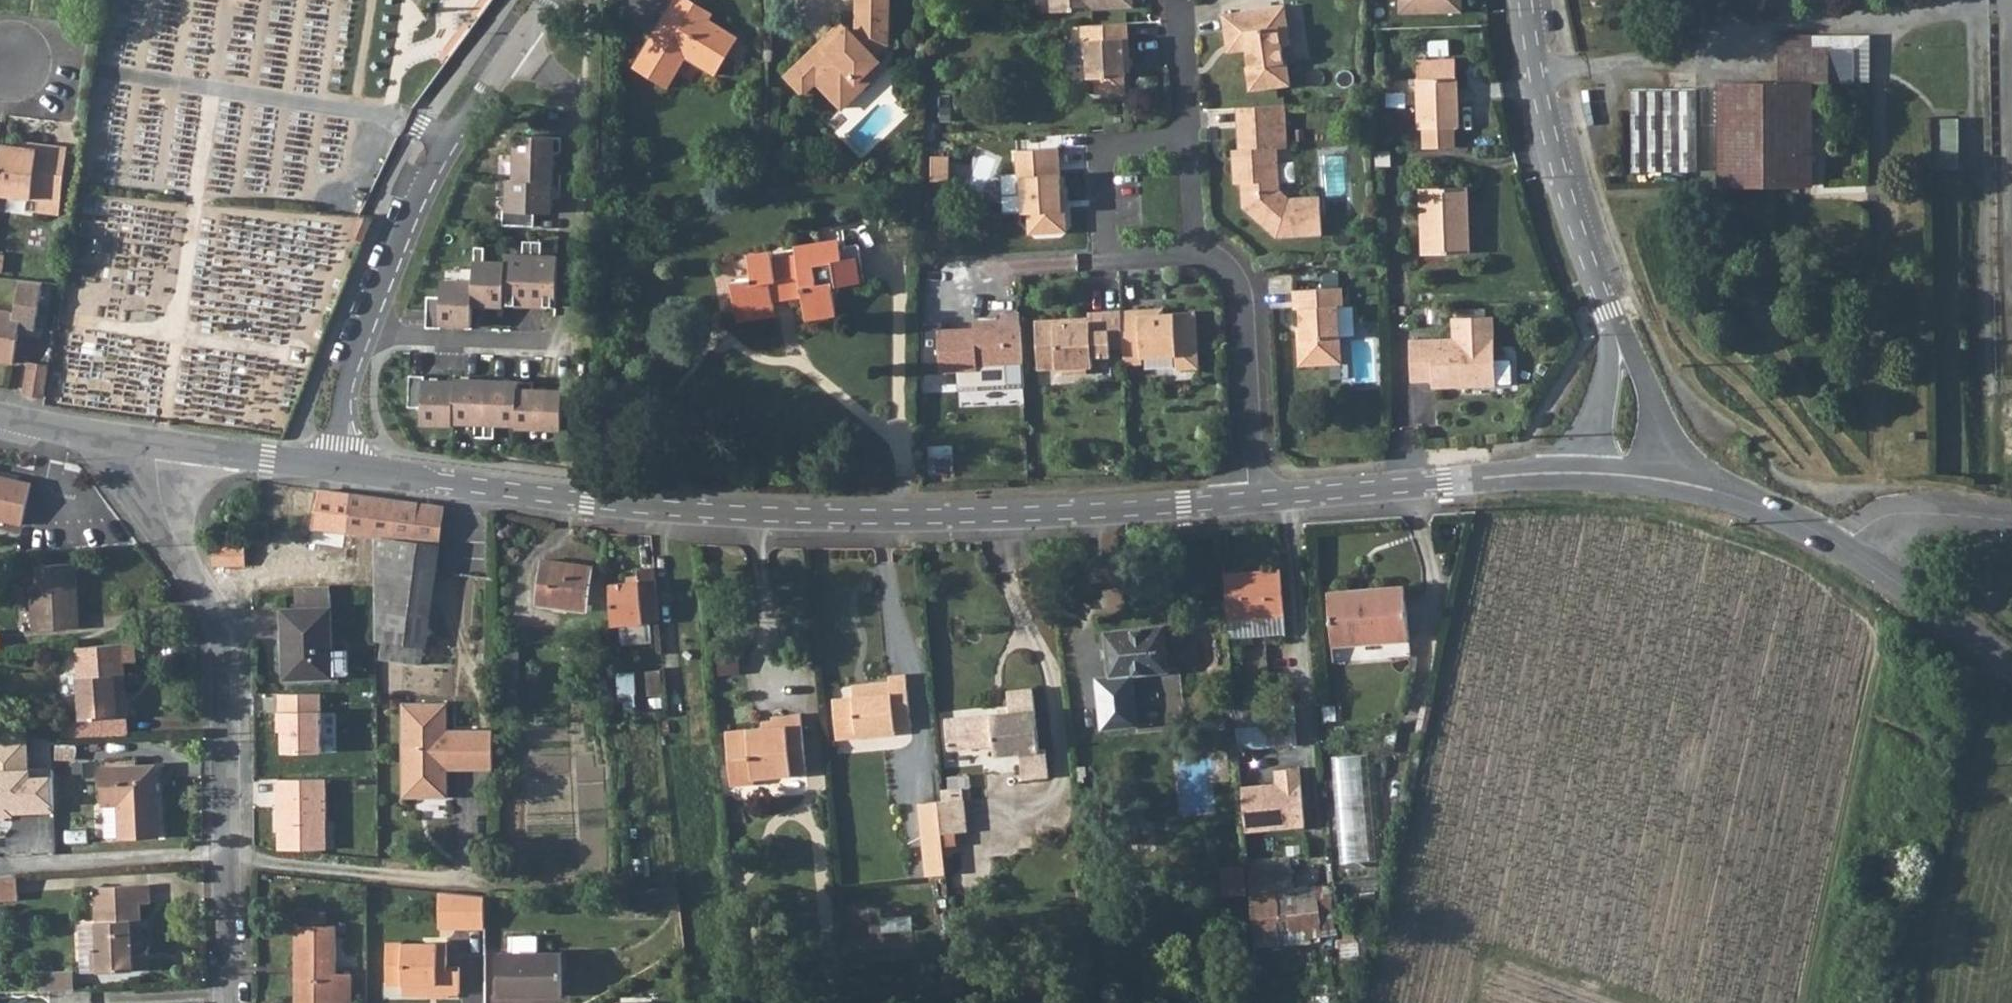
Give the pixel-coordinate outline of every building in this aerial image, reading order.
[(739,37),(679,0),(674,0),(673,1),(659,37),(653,34),(633,67),(668,88),(687,58),(716,76),(739,37)] [(858,3),(868,3),(868,12),(858,12),(857,30),(853,34),(848,28),(826,49),(820,43),(786,76),(803,94),(816,82),(842,108),(864,87),(858,81),(879,60),(875,56),(888,43),(889,13),(882,12),(882,3),(889,4),(889,0),(858,0),(858,3)] [(1051,12),(1093,10),(1093,9),(1134,7),(1133,0),(1051,0),(1051,12)] [(1396,15),(1463,15),(1463,0),(1396,0),(1396,15)] [(868,3),(858,3),(858,12),(868,12),(868,3)] [(1282,46),(1291,45),(1285,5),(1223,14),(1227,45),(1246,42),(1247,50),(1249,67),(1246,67),(1250,91),(1291,85),(1288,61),(1285,62),(1282,46)] [(848,28),(842,22),(820,43),(826,49),(848,28)] [(1125,60),(1130,59),(1128,23),(1082,25),(1083,58),(1087,58),(1088,78),(1095,77),(1096,93),(1126,91),(1125,76),(1126,76),(1125,60)] [(1812,47),(1812,36),(1779,36),(1779,83),(1719,83),(1720,185),(1813,184),(1813,82),(1855,82),(1855,47),(1812,47)] [(1227,45),(1228,52),(1247,50),(1246,42),(1227,45)] [(1855,47),(1855,82),(1869,82),(1869,47),(1855,47)] [(864,87),(885,67),(879,60),(858,81),(864,87)] [(1456,78),(1456,60),(1418,61),(1418,79),(1417,79),(1419,129),(1423,129),(1424,148),(1454,147),(1454,128),(1459,128),(1457,78),(1456,78)] [(1697,171),(1696,90),(1631,91),(1632,172),(1697,171)] [(1287,148),(1285,105),(1245,107),(1246,124),(1239,124),(1240,149),(1242,182),(1244,207),(1277,236),(1322,234),(1320,197),(1290,199),(1280,190),(1277,148),(1287,148)] [(1245,107),(1238,108),(1239,124),(1246,124),(1245,107)] [(1965,118),(1938,118),(1937,168),(1963,169),(1965,118)] [(564,136),(518,135),(516,180),(553,182),(555,151),(563,152),(564,136)] [(68,147),(37,143),(37,148),(21,146),(3,144),(2,154),(0,169),(0,194),(39,199),(37,211),(60,214),(68,147)] [(1062,188),(1059,148),(1016,150),(1019,193),(1022,193),(1023,213),(1028,213),(1029,226),(1037,234),(1060,232),(1067,225),(1066,210),(1063,210),(1062,199),(1065,198),(1065,188),(1062,188)] [(1234,149),(1236,183),(1242,182),(1240,149),(1234,149)] [(552,213),(553,182),(516,180),(510,180),(509,210),(505,210),(504,225),(535,227),(536,212),(552,213)] [(1423,255),(1469,253),(1467,187),(1421,189),(1423,255)] [(531,305),(534,242),(525,241),(524,255),(507,255),(507,262),(505,304),(531,305)] [(543,242),(534,242),(531,305),(557,306),(559,257),(542,256),(543,242)] [(841,248),(840,242),(795,249),(797,255),(773,259),(772,254),(749,258),(752,279),(732,282),(737,314),(774,308),(772,294),(788,291),(789,292),(791,293),(794,293),(802,292),(806,314),(837,309),(833,287),(864,282),(858,246),(841,248)] [(486,247),(476,247),(475,282),(474,304),(505,304),(507,262),(485,261),(486,247)] [(13,363),(20,326),(35,329),(43,282),(20,279),(14,313),(0,310),(0,361),(13,363)] [(474,304),(475,282),(443,281),(442,297),(428,296),(428,309),(427,326),(427,328),(442,328),(443,324),(473,325),(474,304)] [(1339,306),(1344,306),(1343,287),(1293,290),(1294,309),(1300,308),(1301,339),(1298,339),(1299,365),(1342,363),(1339,306)] [(427,326),(428,309),(407,309),(407,316),(410,325),(427,326)] [(837,309),(806,314),(807,319),(838,314),(837,309)] [(1121,311),(1123,347),(1124,364),(1142,362),(1142,356),(1176,355),(1176,363),(1182,369),(1199,368),(1196,312),(1164,313),(1154,314),(1153,309),(1121,311)] [(1111,348),(1123,347),(1121,311),(1089,312),(1090,322),(1076,322),(1076,318),(1036,321),(1038,369),(1062,368),(1062,374),(1087,373),(1087,367),(1093,367),(1093,357),(1111,356),(1111,348)] [(1023,363),(1021,312),(1002,313),(1003,319),(974,321),(974,329),(939,330),(941,372),(978,370),(978,366),(1023,363)] [(1494,318),(1454,319),(1455,344),(1439,344),(1439,340),(1412,341),(1413,380),(1441,379),(1441,385),(1497,383),(1494,318)] [(25,393),(45,396),(50,366),(30,362),(25,393)] [(424,426),(454,427),(454,425),(456,381),(426,380),(426,376),(412,375),(410,409),(424,410),(424,426)] [(488,380),(456,379),(456,381),(454,425),(476,425),(476,439),(486,440),(488,380)] [(519,381),(488,380),(486,440),(495,440),(496,426),(518,427),(519,381)] [(535,382),(519,381),(518,427),(518,430),(563,431),(564,390),(534,389),(535,382)] [(23,524),(32,482),(0,475),(0,519),(23,524)] [(351,494),(320,490),(313,528),(326,530),(343,532),(351,494)] [(351,494),(343,532),(359,535),(375,537),(439,546),(444,506),(422,503),(377,497),(351,494)] [(359,535),(359,580),(376,580),(375,537),(359,535)] [(426,647),(439,546),(375,537),(376,580),(377,641),(426,647)] [(245,566),(244,543),(213,543),(214,566),(245,566)] [(592,567),(543,561),(537,603),(587,609),(592,567)] [(34,631),(80,628),(76,563),(30,566),(34,631)] [(611,584),(613,625),(660,621),(655,567),(639,569),(641,581),(611,584)] [(1285,614),(1281,570),(1224,574),(1227,618),(1285,614)] [(1333,646),(1409,640),(1405,586),(1329,592),(1333,646)] [(331,587),(298,587),(298,608),(332,608),(331,587)] [(333,675),(332,651),(332,608),(298,608),(283,608),(285,678),(333,677),(333,675)] [(1227,618),(1229,636),(1286,631),(1285,614),(1227,618)] [(631,626),(633,639),(651,637),(650,624),(631,626)] [(1168,671),(1164,626),(1106,632),(1110,677),(1094,678),(1099,729),(1137,725),(1132,674),(1168,671)] [(124,662),(137,661),(136,643),(77,647),(82,720),(128,717),(124,662)] [(382,656),(428,660),(429,648),(383,644),(382,656)] [(348,675),(348,651),(332,651),(333,675),(348,675)] [(620,693),(648,692),(648,673),(619,674),(620,693)] [(896,729),(912,727),(907,674),(889,676),(889,681),(871,683),(871,690),(852,692),(853,697),(833,699),(837,739),(896,734),(896,729)] [(871,683),(852,685),(852,692),(871,690),(871,683)] [(1040,751),(1034,689),(1007,692),(1010,713),(945,719),(949,751),(995,746),(996,757),(1020,754),(1023,780),(1049,777),(1047,751),(1040,751)] [(322,694),(278,693),(278,731),(281,731),(281,752),(321,753),(322,694)] [(1296,722),(1294,701),(1235,706),(1236,727),(1296,722)] [(448,702),(403,702),(403,787),(427,787),(427,797),(448,797),(448,769),(478,769),(478,729),(448,729),(448,702)] [(808,774),(802,714),(772,717),(773,727),(726,732),(732,786),(755,784),(755,779),(808,774)] [(82,720),(62,721),(63,737),(129,734),(128,717),(82,720)] [(1238,747),(1298,743),(1296,722),(1236,727),(1238,747)] [(493,729),(478,729),(478,769),(493,769),(493,729)] [(12,818),(11,807),(31,807),(31,814),(52,813),(52,806),(52,795),(51,771),(28,772),(27,740),(0,740),(0,818),(12,818)] [(1341,754),(1341,860),(1383,860),(1382,754),(1341,754)] [(121,837),(160,836),(156,765),(102,767),(104,805),(119,804),(121,837)] [(1300,769),(1275,771),(1276,782),(1242,785),(1245,832),(1304,827),(1300,769)] [(327,778),(273,778),(273,810),(277,810),(277,850),(327,849),(327,778)] [(942,789),(943,801),(964,800),(963,787),(942,789)] [(1410,793),(1402,791),(1400,801),(1408,803),(1410,793)] [(967,831),(964,800),(943,801),(939,802),(944,856),(954,855),(953,845),(956,845),(955,832),(967,831)] [(946,875),(944,856),(939,802),(918,804),(926,876),(946,875)] [(104,805),(106,837),(121,837),(119,804),(104,805)] [(1278,892),(1295,890),(1291,856),(1247,860),(1248,878),(1277,874),(1278,892)] [(1250,895),(1254,948),(1291,944),(1290,935),(1320,931),(1316,887),(1295,890),(1278,892),(1277,874),(1248,878),(1249,892),(1250,895)] [(19,898),(18,877),(0,878),(0,899),(19,898)] [(152,902),(151,884),(94,887),(96,923),(98,950),(92,950),(93,972),(140,969),(139,941),(143,941),(141,903),(152,902)] [(1316,887),(1320,931),(1336,930),(1332,885),(1316,887)] [(486,896),(441,891),(441,927),(486,927),(486,896)] [(306,912),(306,926),(296,926),(297,968),(304,968),(304,1002),(352,1002),(352,974),(336,974),(337,926),(325,926),(325,912),(306,912)] [(98,950),(96,923),(79,924),(82,973),(93,972),(92,950),(98,950)] [(1340,939),(1342,969),(1368,967),(1366,937),(1340,939)] [(460,970),(447,970),(447,944),(387,943),(387,983),(403,983),(403,993),(459,994),(460,970)] [(562,996),(562,953),(500,953),(500,995),(562,996)] [(43,973),(45,990),(80,988),(79,971),(43,973)]
